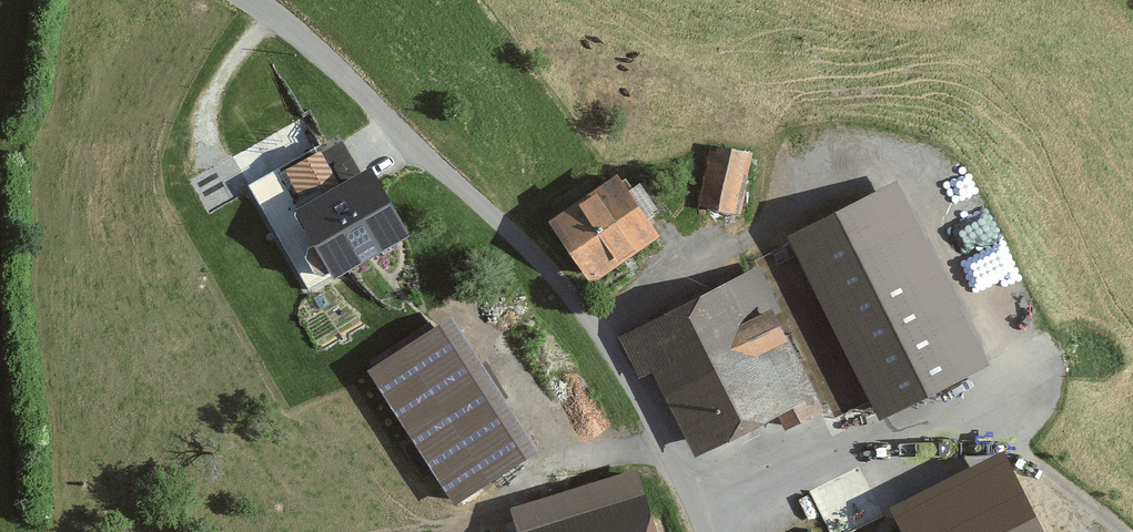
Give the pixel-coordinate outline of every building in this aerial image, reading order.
[(748,152),(714,146),(703,202),(737,208),(748,152)] [(301,206),(336,268),(405,230),(370,168),(338,186),(319,150),(289,167),(309,202),(301,206)] [(655,231),(616,175),(554,219),(592,274),(655,231)] [(829,403),(834,414),(873,394),(880,409),(984,358),(896,183),(794,234),(803,251),(627,339),(642,369),(654,363),(695,446),(777,405),(787,424),(829,403)] [(418,385),(479,479),(519,454),(438,329),(392,359),(411,389),(418,385)] [(1001,454),(898,506),(911,531),(1040,531),(1001,454)] [(506,511),(512,531),(648,531),(634,484),(567,504),(565,495),(506,511)]
